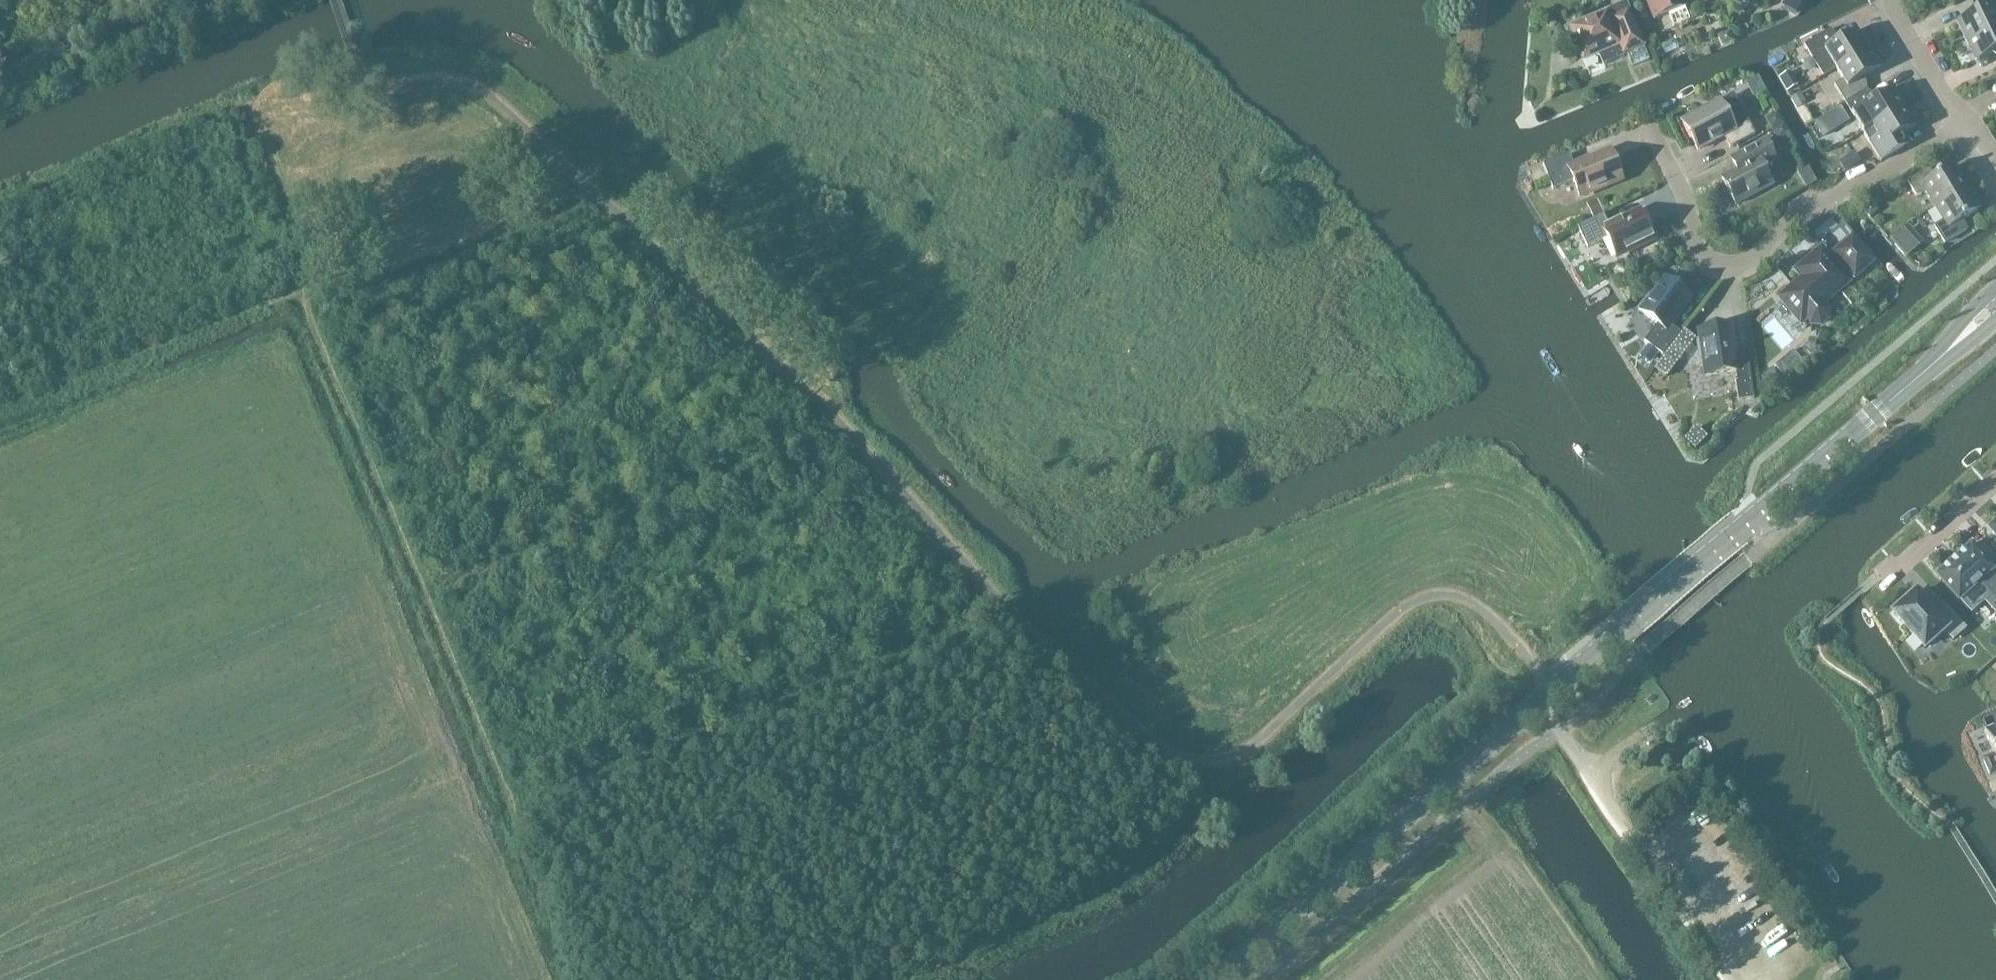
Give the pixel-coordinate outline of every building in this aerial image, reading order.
[(1654,19),(1684,6),(1683,3),(1689,0),(1646,0),(1654,19)] [(1995,26),(1995,0),(1972,0),(1977,11),(1957,21),(1966,41),(1995,26)] [(1582,22),(1569,27),(1583,60),(1598,54),(1603,65),(1644,47),(1634,25),(1616,32),(1609,15),(1587,24),(1582,22)] [(1966,41),(1976,61),(1995,51),(1995,26),(1966,41)] [(1822,75),(1835,67),(1867,47),(1855,29),(1838,40),(1831,28),(1804,45),(1812,58),(1822,75)] [(1867,47),(1835,67),(1843,79),(1834,85),(1845,103),(1869,88),(1861,76),(1878,65),(1867,47)] [(1904,107),(1893,89),(1852,113),(1864,133),(1872,128),(1871,126),(1904,107)] [(1748,122),(1735,129),(1720,102),(1683,122),(1698,150),(1725,137),(1731,147),(1755,134),(1748,122)] [(1871,126),(1872,128),(1878,138),(1870,143),(1880,160),(1902,148),(1896,138),(1915,125),(1904,107),(1871,126)] [(1736,206),(1773,184),(1764,165),(1776,159),(1766,140),(1742,153),(1729,160),(1735,171),(1721,179),(1736,206)] [(1580,196),(1621,178),(1610,152),(1575,166),(1570,153),(1541,165),(1551,191),(1573,181),(1580,196)] [(1926,194),(1934,207),(1967,187),(1953,165),(1934,177),(1929,169),(1907,181),(1916,196),(1926,194)] [(1967,187),(1934,207),(1943,222),(1936,230),(1944,243),(1966,230),(1961,221),(1980,209),(1967,187)] [(1616,255),(1652,238),(1640,213),(1610,227),(1604,214),(1576,227),(1587,249),(1608,239),(1616,255)] [(1909,228),(1892,243),(1907,259),(1924,246),(1909,228)] [(1831,308),(1826,302),(1872,262),(1852,239),(1833,255),(1834,257),(1832,258),(1823,248),(1794,273),(1800,280),(1780,298),(1802,324),(1805,322),(1809,326),(1821,328),(1830,320),(1831,308)] [(1662,355),(1680,331),(1670,324),(1690,297),(1665,279),(1641,312),(1657,324),(1644,341),(1662,355)] [(1703,376),(1735,373),(1738,400),(1754,398),(1749,352),(1733,354),(1730,327),(1701,330),(1702,339),(1700,339),(1703,367),(1702,367),(1703,376)] [(1655,369),(1666,377),(1694,339),(1683,330),(1655,369)] [(1782,364),(1802,352),(1797,343),(1777,355),(1782,364)] [(1685,439),(1695,449),(1706,437),(1696,427),(1685,439)] [(1971,543),(1935,575),(1958,601),(1981,581),(1986,586),(1993,580),(1995,584),(1995,574),(1993,570),(1994,569),(1971,543)] [(1902,605),(1893,613),(1924,648),(1944,630),(1953,640),(1965,629),(1943,604),(1933,613),(1915,593),(1914,595),(1911,592),(1900,602),(1902,605)] [(1995,760),(1995,726),(1984,731),(1995,760)]
